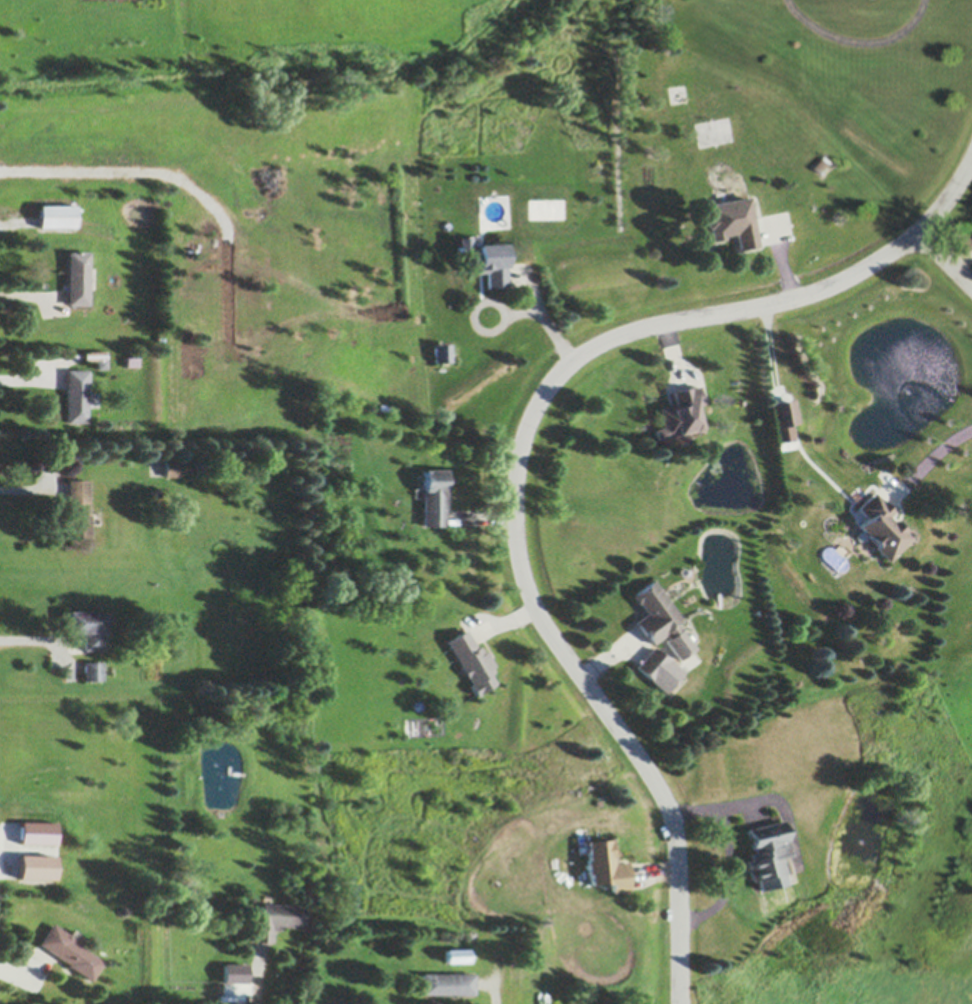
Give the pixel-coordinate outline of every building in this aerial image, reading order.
[(815,166),(825,155),(833,163),(823,173),(815,166)] [(749,195),(758,245),(738,249),(735,232),(723,235),(723,238),(711,241),(709,227),(707,228),(704,215),(706,215),(704,204),(749,195)] [(40,204),(76,204),(76,226),(39,226),(40,204)] [(457,237),(469,237),(469,244),(503,243),(504,264),(505,264),(506,287),(485,288),(485,272),(468,272),(467,257),(459,257),(459,247),(457,247),(457,237)] [(88,251),(88,304),(67,304),(67,251),(88,251)] [(433,344),(450,343),(450,361),(434,362),(433,344)] [(84,351),(106,350),(106,368),(96,368),(96,360),(85,360),(85,358),(84,358),(84,351)] [(119,355),(129,355),(129,367),(120,367),(119,355)] [(67,369),(88,369),(88,370),(90,370),(90,384),(88,384),(88,422),(66,422),(67,369)] [(698,385),(703,403),(694,406),(700,428),(692,431),(691,429),(657,439),(654,429),(663,427),(658,408),(670,404),(671,408),(675,406),(671,391),(690,386),(690,387),(698,385)] [(771,403),(793,398),(797,423),(775,427),(771,403)] [(150,475),(150,458),(165,458),(165,457),(190,457),(189,476),(165,477),(165,475),(150,475)] [(422,469),(445,469),(444,526),(421,526),(422,469)] [(89,479),(89,537),(66,537),(65,494),(67,494),(67,479),(89,479)] [(872,492),(891,512),(886,517),(890,521),(893,519),(894,520),(893,521),(899,527),(900,526),(902,529),(903,528),(905,530),(903,532),(909,538),(886,561),(873,548),(875,546),(856,526),(865,517),(855,508),(872,492)] [(653,580),(680,619),(676,623),(686,636),(689,633),(693,638),(689,642),(694,648),(677,660),(664,640),(667,638),(665,635),(652,644),(646,636),(645,637),(634,622),(646,613),(639,603),(638,604),(632,595),(653,580)] [(67,611),(103,611),(103,612),(110,613),(110,620),(103,620),(103,650),(83,650),(82,633),(68,633),(67,611)] [(446,641),(465,629),(477,647),(479,645),(483,653),(486,651),(495,665),(492,667),(494,671),(490,674),(496,683),(476,696),(469,684),(470,683),(446,641)] [(635,667),(652,647),(668,660),(651,681),(635,667)] [(83,662),(102,662),(102,680),(83,681),(83,662)] [(19,821),(55,823),(54,845),(18,844),(19,821)] [(745,830),(781,821),(789,856),(779,859),(783,879),(756,886),(755,880),(749,881),(744,862),(749,861),(748,854),(753,853),(752,849),(750,849),(745,830)] [(587,842),(610,840),(610,838),(613,838),(614,842),(613,842),(613,848),(614,848),(614,852),(612,852),(612,857),(614,857),(614,863),(628,862),(628,865),(627,865),(628,879),(629,879),(629,883),(627,883),(627,887),(629,886),(629,891),(611,893),(610,885),(591,886),(590,874),(588,875),(587,860),(589,860),(587,842)] [(18,856),(54,856),(54,880),(17,879),(18,856)] [(262,903),(303,906),(302,928),(280,927),(280,930),(273,930),(272,943),(250,941),(251,923),(261,923),(262,903)] [(37,944),(51,924),(68,935),(72,929),(85,938),(80,947),(103,963),(89,982),(66,965),(67,964),(37,944)] [(446,950),(452,950),(452,944),(459,944),(459,949),(469,949),(469,963),(446,963),(446,950)] [(422,973),(475,973),(474,995),(422,995),(422,973)]
